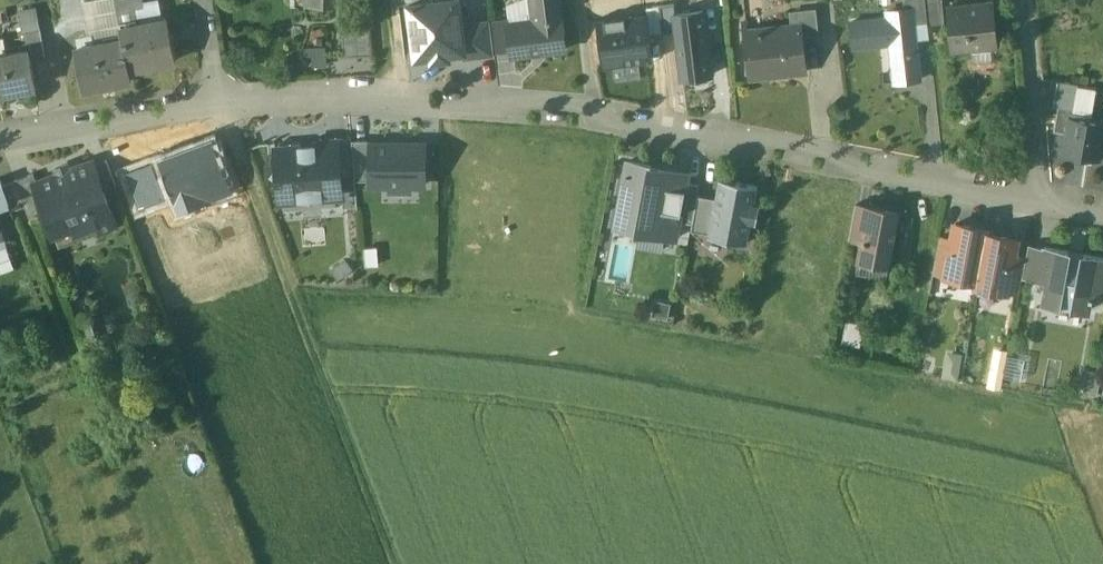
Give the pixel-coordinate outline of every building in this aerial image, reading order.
[(122,28),(138,24),(134,8),(143,6),(142,0),(117,0),(122,28)] [(449,57),(448,53),(463,51),(464,51),(461,23),(458,0),(432,0),(432,2),(410,5),(416,57),(432,55),(433,59),(449,57)] [(508,25),(512,52),(512,57),(565,50),(559,0),(531,0),(534,21),(510,24),(508,25)] [(903,9),(912,8),(914,26),(928,24),(925,0),(902,0),(903,9)] [(928,24),(940,23),(938,0),(925,0),(928,24)] [(992,2),(947,6),(951,51),(968,50),(991,48),(996,47),(992,2)] [(660,5),(663,32),(677,30),(674,3),(660,5)] [(651,33),(663,32),(660,5),(647,7),(648,12),(651,33)] [(815,8),(796,10),(797,24),(800,23),(801,39),(818,38),(815,8)] [(886,17),(851,21),(853,47),(889,43),(893,82),(919,79),(914,26),(912,8),(903,9),(886,11),(886,17)] [(703,11),(675,14),(677,30),(684,77),(712,74),(703,11)] [(602,67),(654,60),(651,33),(648,12),(596,19),(602,67)] [(509,18),(490,21),(494,55),(512,52),(508,25),(510,24),(509,18)] [(138,24),(122,28),(124,38),(130,68),(177,59),(169,19),(138,24)] [(494,55),(490,21),(490,20),(461,23),(464,51),(463,51),(464,58),(494,55)] [(797,24),(746,29),(751,76),(805,70),(801,39),(800,23),(797,24)] [(347,53),(373,49),(371,29),(344,32),(347,53)] [(41,30),(25,33),(28,51),(29,50),(31,59),(46,56),(41,30)] [(124,38),(77,47),(84,89),(132,80),(130,68),(124,38)] [(991,48),(968,50),(969,61),(973,63),(989,62),(992,57),(991,48)] [(0,56),(0,93),(36,87),(31,59),(29,50),(28,51),(0,56)] [(1076,84),(1058,80),(1054,104),(1058,104),(1072,107),(1076,84)] [(1076,84),(1072,107),(1070,116),(1102,122),(1102,120),(1102,116),(1093,114),(1091,110),(1095,87),(1076,84)] [(1072,107),(1058,104),(1053,129),(1066,132),(1069,116),(1070,116),(1072,107)] [(1069,116),(1066,132),(1063,153),(1097,159),(1102,125),(1102,122),(1070,116),(1069,116)] [(352,138),(337,139),(340,176),(355,175),(352,138)] [(320,147),(315,147),(314,144),(300,145),(300,149),(295,149),(294,146),(275,147),(277,169),(271,175),(278,181),(280,199),(342,194),(340,176),(337,139),(320,140),(320,147)] [(372,144),(372,140),(368,140),(352,141),(355,180),(370,181),(370,144),(372,144)] [(426,145),(370,144),(370,184),(426,185),(426,145)] [(116,185),(107,160),(94,165),(103,190),(116,185)] [(688,172),(628,161),(618,213),(639,218),(636,230),(676,237),(688,172)] [(37,183),(34,184),(45,212),(54,235),(72,228),(74,233),(96,225),(98,231),(116,224),(103,190),(94,165),(93,162),(37,183)] [(33,173),(15,180),(25,206),(29,218),(45,212),(34,184),(37,183),(33,173)] [(0,181),(0,206),(9,202),(3,185),(1,180),(0,181)] [(15,180),(3,185),(9,202),(12,210),(25,206),(15,180)] [(698,195),(700,183),(689,181),(680,220),(692,223),(698,195)] [(735,186),(718,182),(715,198),(709,233),(708,235),(747,243),(751,221),(756,222),(760,203),(755,202),(758,185),(736,181),(735,186)] [(715,198),(698,195),(691,230),(709,233),(715,198)] [(869,206),(856,204),(850,238),(862,240),(869,206)] [(899,212),(869,206),(862,240),(858,260),(888,265),(899,212)] [(986,228),(956,222),(953,238),(947,273),(976,279),(975,283),(976,283),(986,228)] [(1016,238),(986,233),(987,228),(986,228),(976,283),(1006,289),(1012,254),(1013,254),(1016,238)] [(953,238),(940,236),(933,271),(947,273),(953,238)] [(1044,248),(1028,245),(1026,257),(1023,276),(1040,279),(1040,274),(1039,274),(1044,248)] [(1044,246),(1044,248),(1039,274),(1040,274),(1049,276),(1044,302),(1059,305),(1060,303),(1072,305),(1072,307),(1087,310),(1090,298),(1092,298),(1092,296),(1090,295),(1092,284),(1101,286),(1102,286),(1102,282),(1102,257),(1082,253),(1081,256),(1069,254),(1070,251),(1044,246)] [(1013,254),(1012,254),(1006,289),(1020,291),(1023,276),(1026,257),(1013,254)] [(1086,388),(1099,392),(1102,379),(1102,370),(1092,367),(1086,388)]
